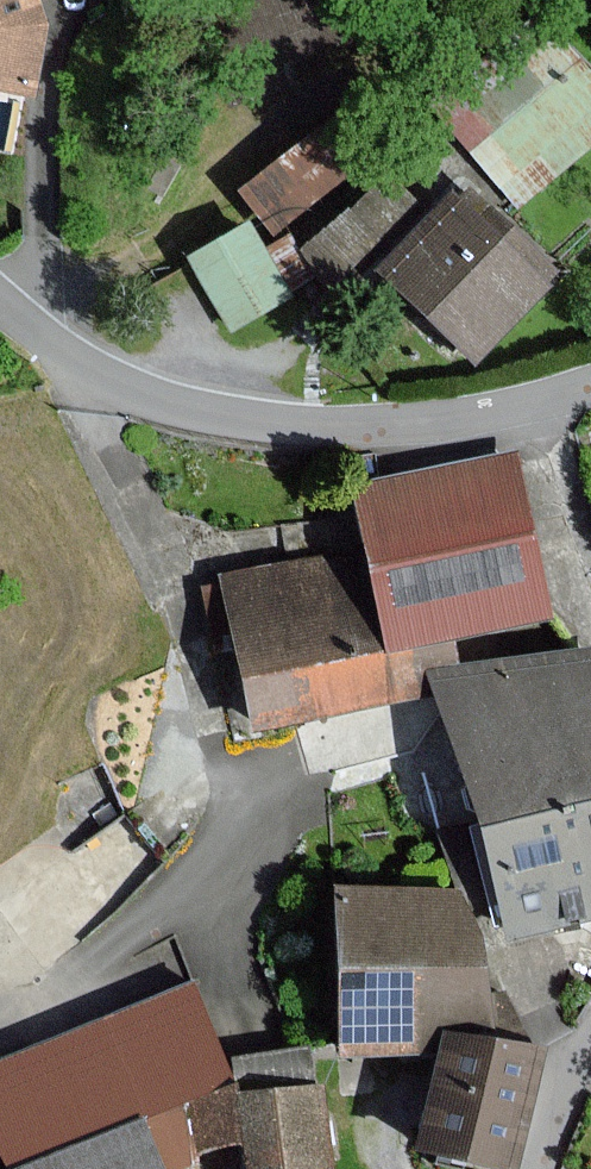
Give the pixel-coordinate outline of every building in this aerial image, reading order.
[(50,24),(41,0),(0,0),(0,98),(39,106),(50,24)] [(546,23),(430,115),(511,216),(590,165),(590,81),(546,23)] [(291,238),(371,170),(327,118),(307,135),(338,173),(278,223),(291,238)] [(296,130),(234,179),(270,224),(332,174),(296,130)] [(331,265),(418,193),(393,163),(306,235),(331,265)] [(476,379),(561,281),(465,203),(387,282),(476,379)] [(247,225),(187,260),(230,335),(294,303),(247,225)] [(563,629),(521,455),(363,485),(397,657),(563,629)] [(356,543),(222,571),(253,713),(386,684),(356,543)] [(443,692),(506,945),(590,924),(590,656),(443,692)] [(479,896),(339,897),(340,1065),(441,1064),(426,1154),(489,1168),(522,1168),(548,1058),(496,1049),(479,896)] [(0,1065),(0,1168),(14,1168),(132,1120),(186,1098),(221,1083),(183,990),(0,1065)] [(229,1085),(221,1083),(186,1098),(193,1154),(235,1152),(229,1098),(229,1085)] [(229,1098),(235,1152),(236,1168),(327,1168),(319,1089),(229,1098)] [(132,1120),(14,1168),(153,1168),(132,1120)]
